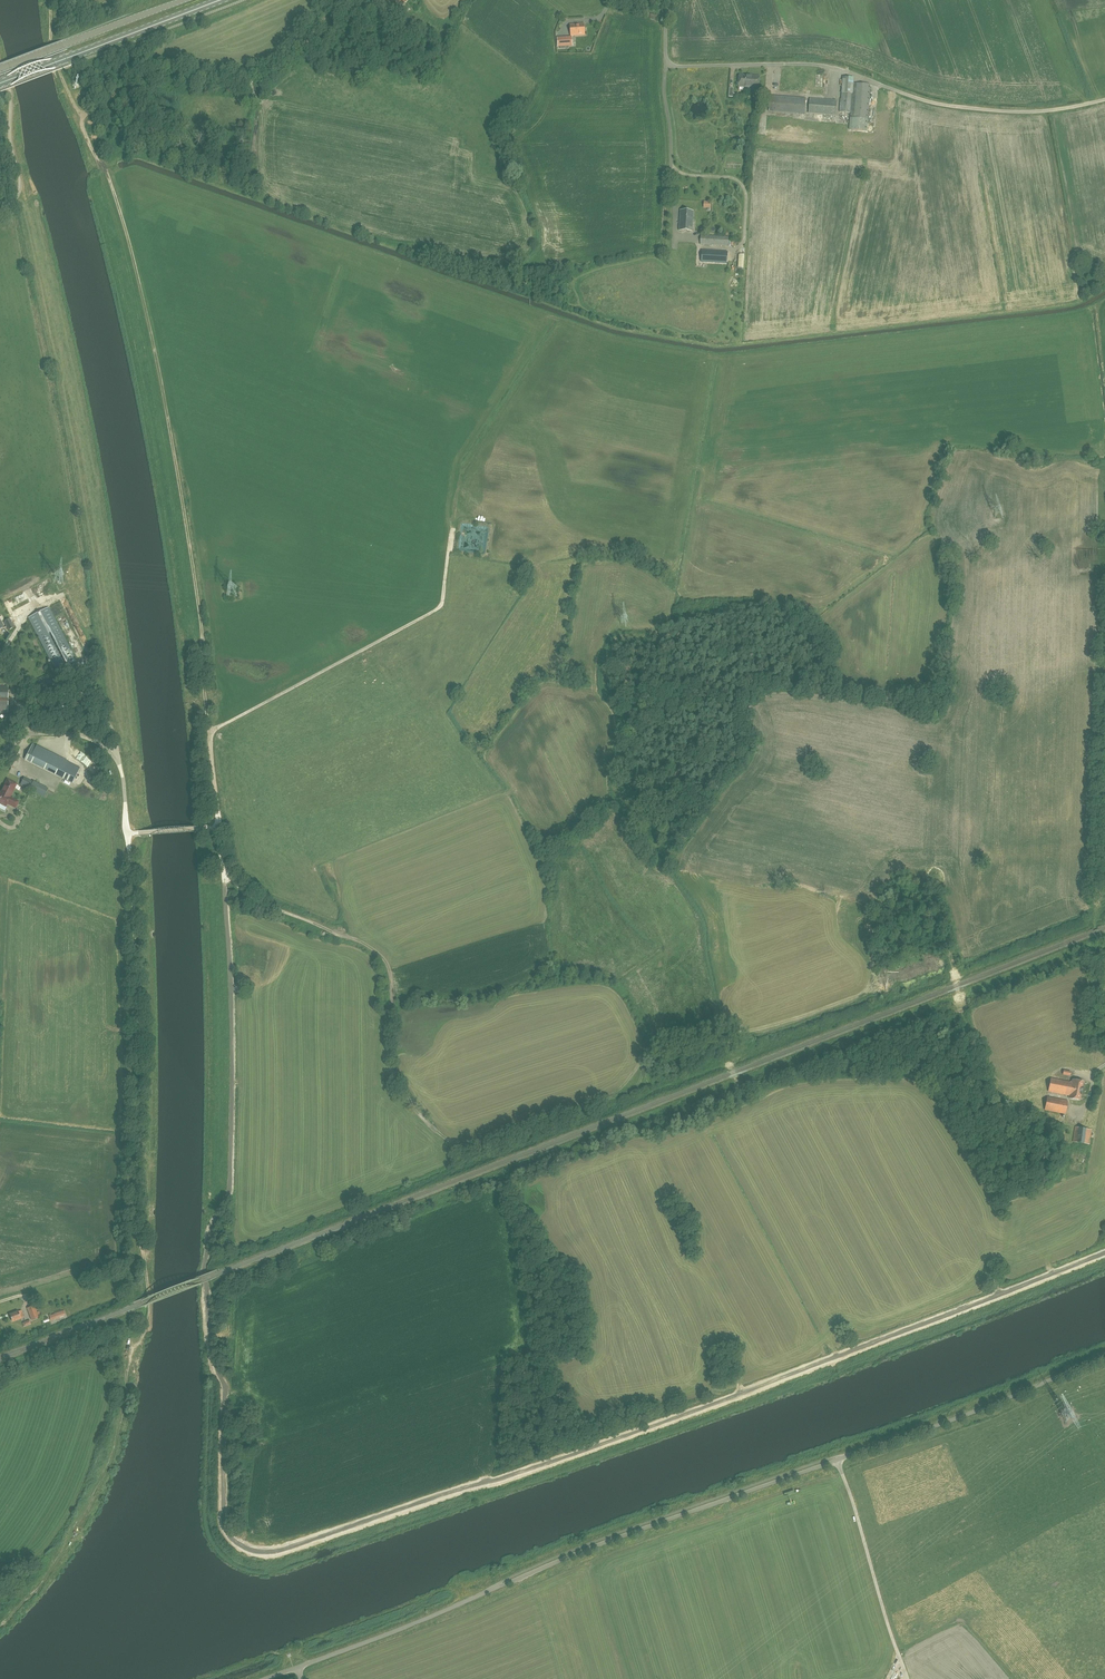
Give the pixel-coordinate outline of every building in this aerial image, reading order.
[(585,35),(584,24),(570,25),(571,36),(585,35)] [(567,46),(566,37),(557,37),(558,47),(567,46)] [(739,75),(739,86),(748,87),(748,88),(758,88),(759,76),(751,75),(751,77),(748,76),(739,75)] [(853,78),(843,77),(841,99),(852,100),(853,83),(853,78)] [(870,84),(853,83),(852,100),(841,99),(840,112),(850,113),(849,130),(866,131),(870,84)] [(804,114),(806,98),(769,95),(768,111),(804,114)] [(837,101),(809,99),(808,113),(836,115),(837,101)] [(679,230),(692,231),(693,211),(680,210),(679,230)] [(728,246),(729,237),(701,235),(700,244),(728,246)] [(692,264),(692,261),(698,261),(699,243),(689,242),(688,264),(692,264)] [(727,263),(728,252),(701,250),(700,262),(705,262),(727,263)] [(77,660),(49,607),(28,617),(56,671),(77,660)] [(14,627),(10,619),(4,622),(8,630),(14,627)] [(47,706),(58,703),(56,696),(45,700),(46,702),(47,706)] [(67,702),(56,705),(58,712),(69,709),(68,708),(71,707),(70,705),(68,705),(67,702)] [(32,744),(25,759),(72,783),(80,768),(32,744)] [(33,782),(24,777),(20,784),(30,789),(33,782)] [(1,791),(10,795),(16,784),(7,779),(1,791)] [(1,791),(0,793),(0,803),(1,805),(3,806),(5,806),(6,806),(7,803),(15,807),(18,801),(9,797),(10,795),(1,791)] [(1072,1079),(1072,1082),(1051,1078),(1048,1092),(1071,1096),(1070,1098),(1079,1100),(1083,1081),(1072,1079)] [(1066,1114),(1068,1101),(1047,1097),(1044,1110),(1066,1114)] [(1014,1107),(1012,1101),(1005,1100),(1001,1104),(1003,1110),(1010,1111),(1014,1107)] [(1072,1142),(1089,1144),(1091,1130),(1075,1126),(1072,1142)] [(27,1308),(32,1319),(39,1317),(34,1305),(27,1308)] [(18,1311),(10,1314),(12,1321),(20,1318),(23,1317),(21,1310),(18,1311)] [(64,1310),(49,1316),(51,1320),(56,1318),(56,1317),(58,1317),(65,1315),(64,1310)]
